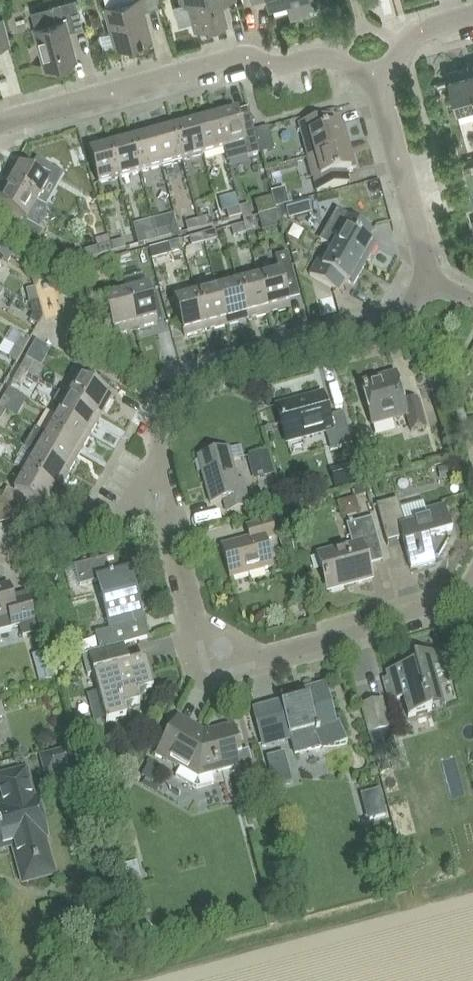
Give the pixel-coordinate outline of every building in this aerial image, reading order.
[(83,28),(75,0),(73,0),(51,6),(55,22),(35,27),(45,67),(75,59),(67,32),(83,28)] [(158,6),(157,0),(128,0),(105,6),(116,47),(150,38),(142,10),(158,6)] [(224,0),(181,0),(182,5),(188,3),(194,27),(225,19),(220,1),(224,0)] [(318,11),(315,0),(267,0),(269,7),(293,1),(297,16),(318,11)] [(9,44),(2,17),(0,18),(0,47),(9,44)] [(472,106),(472,89),(467,67),(446,73),(456,110),(472,106)] [(235,106),(214,112),(224,149),(245,143),(248,156),(260,152),(255,131),(250,115),(239,118),(235,106)] [(203,155),(224,149),(214,112),(193,118),(203,155)] [(315,155),(350,145),(344,124),(334,127),(331,114),(299,123),(305,144),(311,142),(315,155)] [(182,160),(203,155),(193,118),(172,123),(182,160)] [(162,166),(182,160),(172,123),(151,129),(162,166)] [(141,172),(162,166),(151,129),(131,135),(141,172)] [(120,178),(141,172),(131,135),(110,141),(120,178)] [(98,183),(120,178),(110,141),(88,146),(98,183)] [(350,145),(315,155),(318,168),(311,170),(317,191),(349,182),(346,170),(356,168),(350,145)] [(4,183),(38,202),(49,182),(15,163),(4,183)] [(38,202),(4,183),(0,190),(0,206),(23,219),(17,230),(38,241),(44,231),(27,221),(38,202)] [(242,215),(240,206),(237,196),(231,198),(226,205),(229,218),(242,215)] [(243,219),(252,217),(249,204),(240,206),(242,215),(243,219)] [(333,247),(364,264),(375,244),(367,240),(373,229),(344,213),(333,232),(339,235),(333,247)] [(201,227),(213,224),(211,215),(198,219),(201,227)] [(243,219),(244,223),(247,232),(255,229),(252,217),(243,219)] [(188,231),(201,227),(198,219),(186,222),(188,231)] [(159,239),(172,235),(179,233),(176,222),(169,224),(169,227),(157,230),(159,239)] [(234,235),(247,232),(244,223),(231,227),(234,235)] [(146,242),(159,239),(157,230),(144,234),(146,242)] [(202,233),(205,242),(217,238),(215,230),(202,233)] [(192,245),(205,242),(202,233),(189,237),(192,245)] [(113,251),(126,248),(123,239),(111,242),(113,251)] [(181,239),(169,242),(171,251),(184,248),(181,239)] [(100,255),(113,251),(111,242),(98,246),(100,255)] [(87,258),(100,255),(98,246),(85,249),(87,258)] [(352,284),(364,264),(333,247),(326,259),(319,256),(309,274),(338,290),(344,280),(352,284)] [(280,270),(259,276),(269,313),(290,307),(287,296),(298,293),(287,252),(276,255),(280,270)] [(116,257),(119,265),(131,262),(129,253),(116,257)] [(106,269),(119,265),(116,257),(103,260),(106,269)] [(248,319),(269,313),(259,276),(238,282),(248,319)] [(227,325),(248,319),(238,282),(217,288),(227,325)] [(126,292),(136,329),(157,323),(147,286),(126,292)] [(35,287),(26,289),(30,302),(38,300),(35,287)] [(206,330),(227,325),(217,288),(196,293),(206,330)] [(114,334),(136,329),(126,292),(104,298),(114,334)] [(185,336),(206,330),(196,293),(175,299),(185,336)] [(42,316),(42,312),(38,300),(30,302),(33,313),(29,319),(30,320),(26,327),(34,331),(42,316)] [(30,339),(22,334),(14,330),(8,341),(16,346),(23,350),(30,339)] [(17,362),(23,350),(16,346),(9,357),(17,362)] [(20,369),(27,374),(34,362),(26,358),(20,369)] [(21,385),(27,374),(20,369),(13,381),(21,385)] [(411,431),(425,427),(417,398),(403,401),(396,374),(361,383),(373,424),(406,414),(411,431)] [(68,397),(101,416),(112,396),(79,377),(68,397)] [(331,450),(352,444),(344,412),(329,416),(323,394),(277,407),(287,441),(326,430),(331,450)] [(6,411),(12,400),(5,395),(0,404),(0,408),(6,411)] [(91,435),(101,416),(68,397),(57,416),(91,435)] [(80,453),(91,435),(57,416),(47,434),(80,453)] [(69,472),(80,453),(47,434),(36,453),(69,472)] [(243,479),(237,480),(229,449),(199,457),(211,503),(225,500),(228,512),(250,506),(243,479)] [(59,491),(69,472),(36,453),(25,472),(59,491)] [(48,510),(59,491),(25,472),(14,491),(7,487),(2,498),(17,518),(28,499),(48,510)] [(17,518),(2,498),(0,498),(0,523),(17,518)] [(445,534),(451,533),(444,505),(425,510),(428,518),(404,525),(397,498),(376,504),(387,542),(402,537),(410,569),(435,562),(434,558),(437,557),(447,540),(445,534)] [(368,565),(384,561),(372,517),(346,524),(352,544),(317,553),(327,592),(372,580),(368,565)] [(265,539),(275,537),(271,520),(248,527),(251,538),(223,546),(231,578),(273,566),(265,539)] [(100,651),(123,644),(148,638),(129,568),(118,571),(114,555),(75,565),(81,585),(97,581),(111,629),(95,633),(100,651)] [(34,621),(28,598),(13,602),(8,584),(0,586),(0,630),(19,625),(22,637),(38,633),(34,621)] [(123,644),(100,651),(82,656),(88,675),(93,674),(106,722),(126,717),(124,708),(140,704),(137,694),(153,689),(145,659),(129,663),(123,644)] [(403,698),(408,717),(432,710),(432,712),(444,709),(434,676),(443,674),(437,652),(413,659),(414,664),(395,669),(397,675),(382,679),(389,702),(403,698)] [(262,745),(277,741),(290,737),(294,753),(323,745),(334,745),(340,744),(345,743),(345,744),(347,743),(339,721),(335,723),(324,683),(304,689),(306,698),(283,704),(282,701),(252,709),(262,745)] [(369,734),(391,728),(383,699),(361,705),(369,734)] [(175,721),(156,753),(180,767),(175,776),(196,787),(213,783),(210,773),(238,765),(240,773),(254,769),(248,749),(241,751),(239,744),(233,724),(209,731),(197,734),(175,721)] [(68,748),(39,756),(45,778),(56,775),(62,797),(79,792),(68,748)] [(46,836),(36,799),(33,801),(25,771),(0,778),(0,795),(4,809),(0,810),(0,848),(10,846),(21,886),(57,876),(46,836)] [(125,867),(129,888),(142,885),(138,864),(125,867)]
